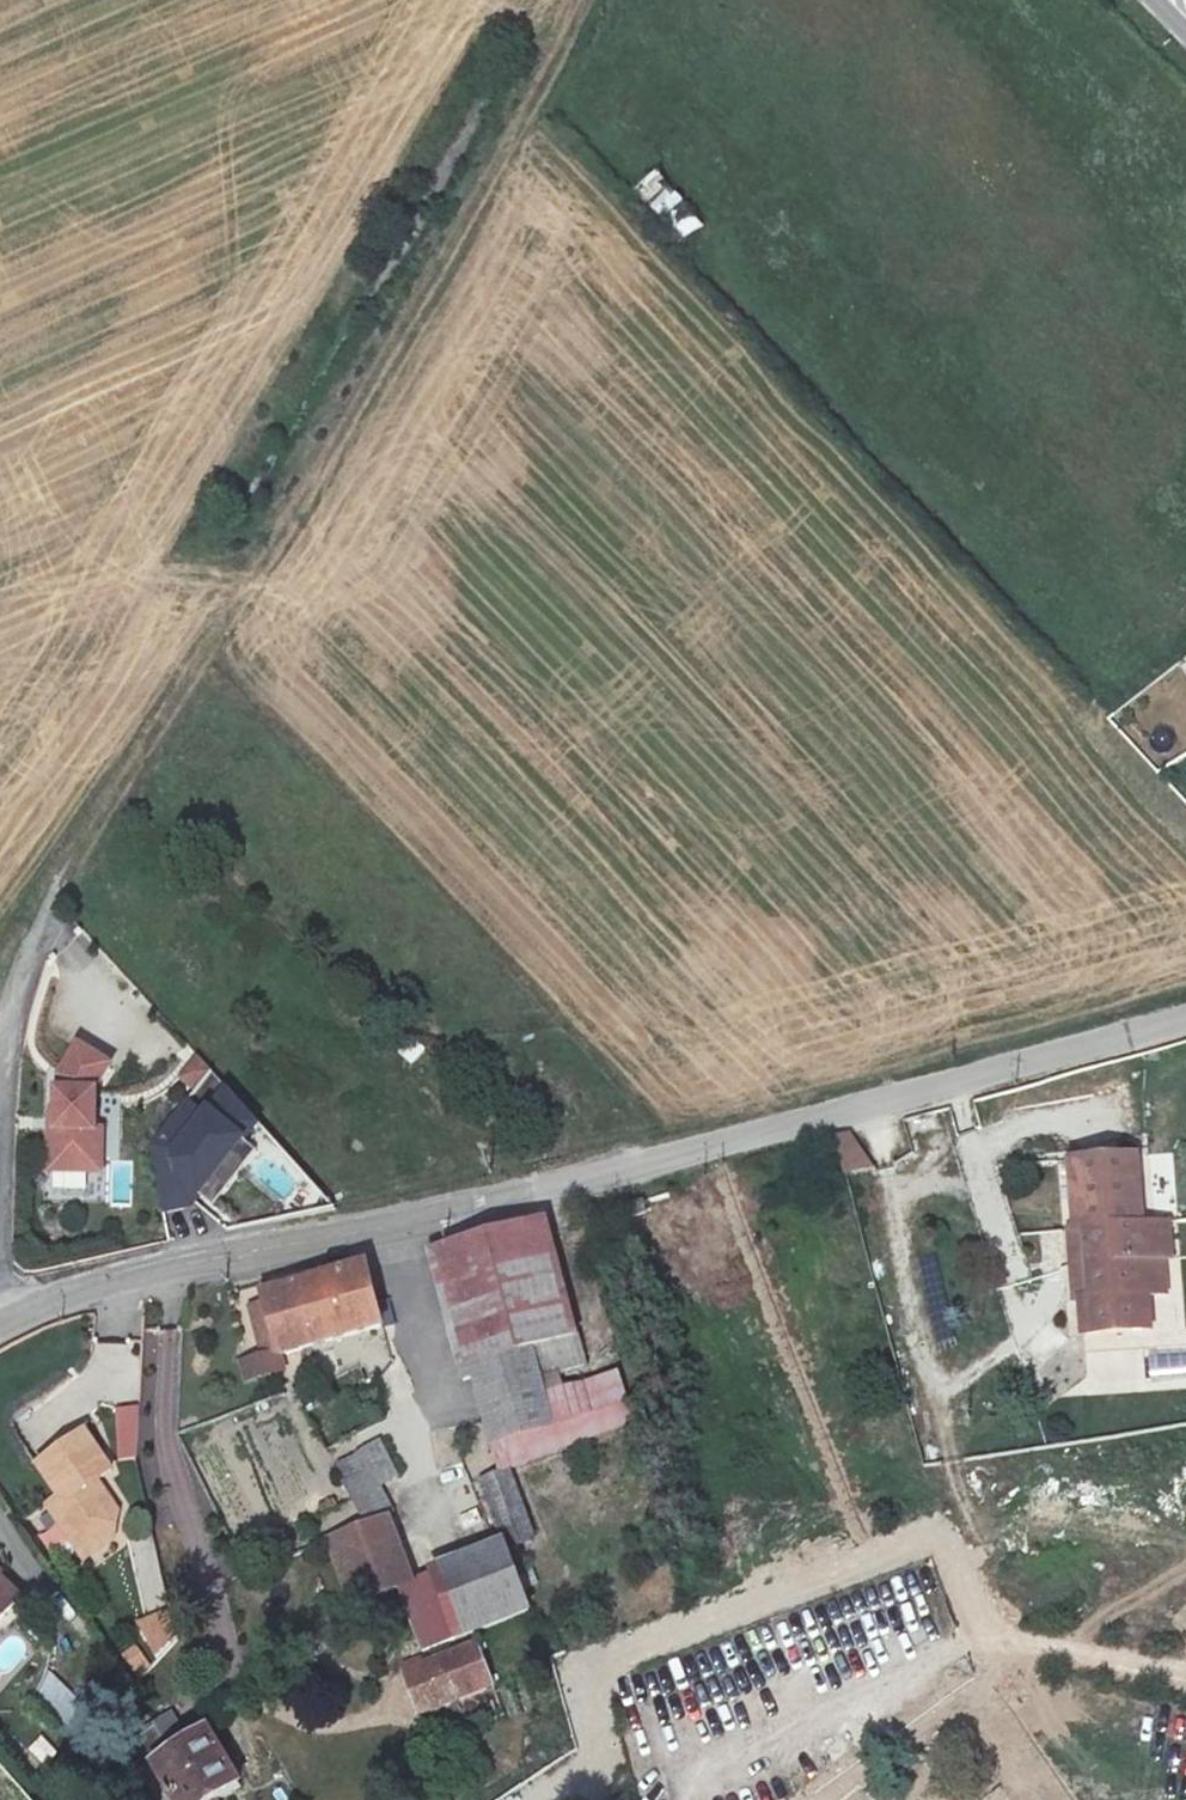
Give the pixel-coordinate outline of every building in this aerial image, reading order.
[(635,188),(685,241),(704,223),(654,170),(635,188)] [(50,1129),(48,1170),(90,1172),(92,1132),(95,1132),(98,1088),(112,1067),(82,1047),(62,1077),(62,1092),(59,1091),(56,1129),(50,1129)] [(246,1158),(214,1125),(171,1165),(203,1200),(246,1158)] [(846,1175),(869,1167),(855,1127),(832,1135),(846,1175)] [(102,1133),(95,1132),(92,1132),(90,1172),(99,1173),(102,1133)] [(1155,1241),(1154,1204),(1152,1164),(1090,1167),(1091,1209),(1106,1208),(1107,1246),(1119,1245),(1123,1278),(1108,1278),(1109,1287),(1094,1286),(1097,1340),(1173,1338),(1173,1284),(1184,1284),(1180,1239),(1169,1240),(1155,1241)] [(642,1198),(626,1204),(630,1217),(647,1212),(642,1198)] [(1168,1203),(1154,1204),(1155,1241),(1169,1240),(1168,1203)] [(433,1241),(487,1436),(539,1423),(500,1272),(488,1225),(433,1241)] [(1119,1245),(1107,1246),(1108,1278),(1123,1278),(1119,1245)] [(371,1316),(355,1261),(253,1287),(268,1344),(371,1316)] [(135,1456),(135,1406),(117,1406),(116,1456),(135,1456)] [(103,1463),(75,1423),(28,1456),(50,1488),(38,1497),(69,1541),(88,1527),(104,1530),(108,1504),(96,1486),(90,1487),(83,1477),(88,1474),(103,1463)] [(337,1597),(369,1585),(387,1579),(395,1604),(408,1643),(517,1603),(498,1542),(520,1533),(495,1468),(473,1475),(493,1539),(405,1571),(394,1543),(376,1547),(366,1517),(384,1508),(361,1463),(334,1477),(358,1520),(314,1535),(337,1597)] [(83,1477),(90,1487),(96,1486),(88,1474),(83,1477)] [(88,1527),(69,1541),(75,1550),(104,1530),(88,1527)] [(157,1538),(135,1540),(138,1595),(160,1594),(157,1538)] [(387,1579),(369,1585),(378,1611),(395,1604),(387,1579)] [(137,1620),(152,1654),(182,1641),(167,1607),(137,1620)] [(481,1676),(465,1636),(412,1656),(394,1663),(410,1704),(481,1676)] [(392,1657),(394,1663),(412,1656),(410,1649),(392,1657)] [(50,1673),(30,1695),(66,1727),(86,1705),(50,1673)] [(120,1725),(142,1760),(166,1799),(199,1799),(229,1781),(198,1727),(179,1738),(155,1701),(120,1725)]
